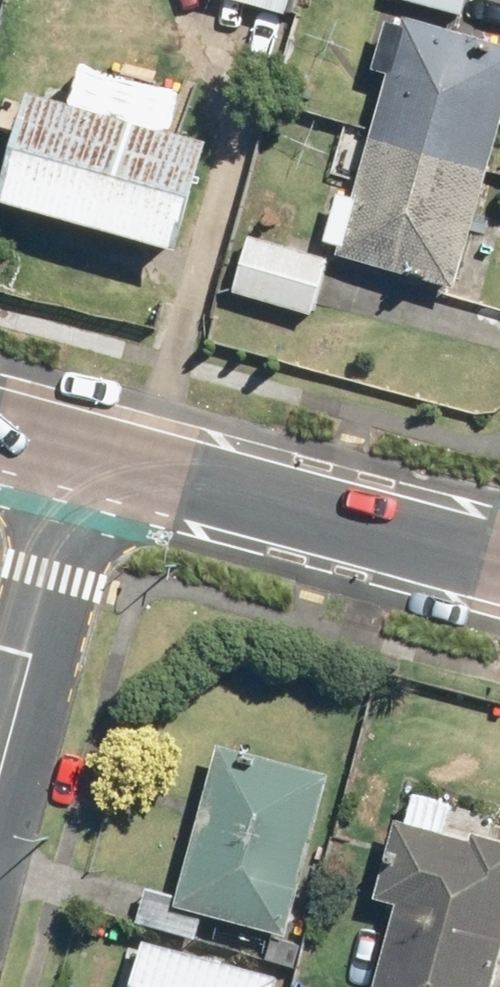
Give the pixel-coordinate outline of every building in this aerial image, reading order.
[(277,14),(282,0),(236,0),(277,14)] [(393,0),(454,16),(459,0),(393,0)] [(345,254),(454,281),(499,102),(499,57),(402,32),(345,254)] [(31,109),(4,205),(162,248),(189,152),(31,109)] [(249,251),(238,292),(305,311),(317,270),(249,251)] [(185,906),(275,930),(313,787),(223,763),(185,906)] [(499,934),(499,858),(412,834),(370,986),(485,986),(499,934)] [(151,959),(145,986),(271,986),(272,985),(151,959)]
